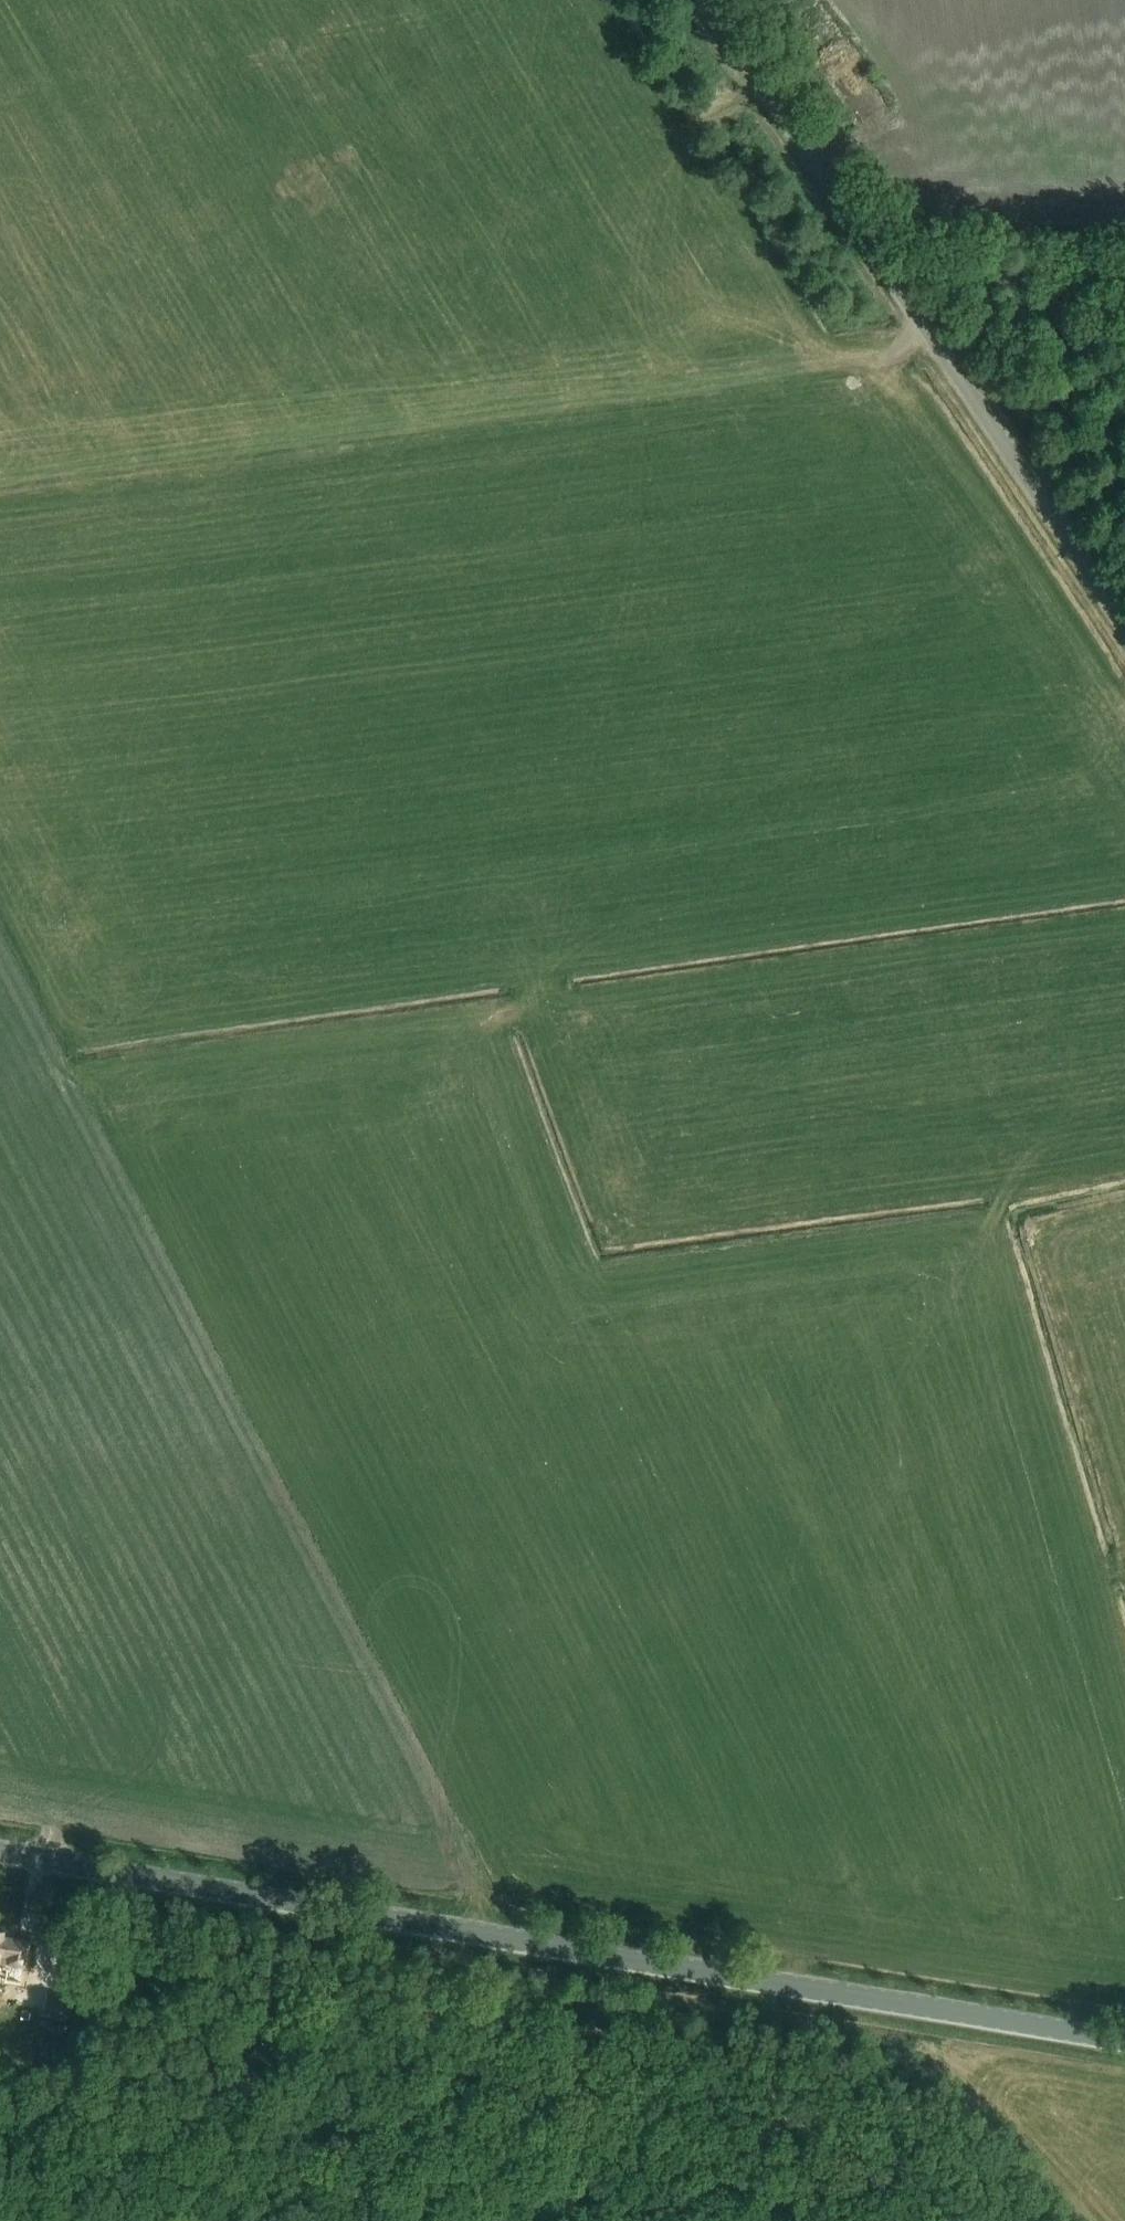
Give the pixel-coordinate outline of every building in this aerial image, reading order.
[(30,1942),(3,1938),(4,1931),(0,1930),(0,1958),(6,1959),(5,1965),(25,1969),(30,1942)] [(72,2017),(76,1998),(48,1993),(44,2012),(72,2017)]
